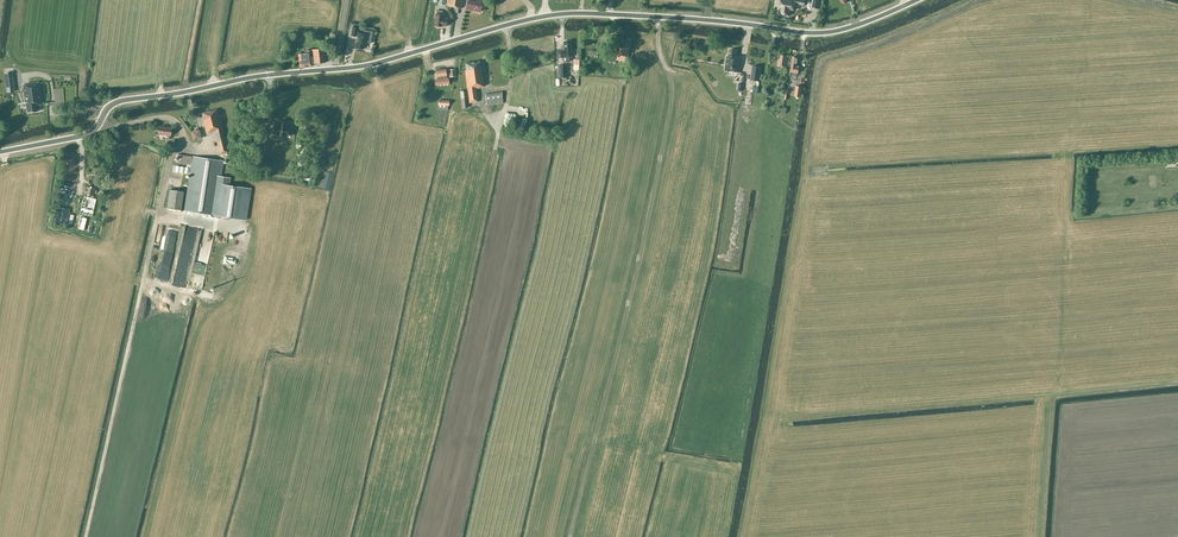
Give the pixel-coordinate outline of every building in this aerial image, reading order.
[(446,5),(461,8),(463,0),(447,0),(446,5)] [(476,2),(468,0),(466,9),(480,12),(482,4),(483,4),(484,0),(476,0),(476,2)] [(805,0),(776,0),(775,5),(780,6),(779,13),(789,15),(790,9),(794,10),(795,4),(804,5),(805,0)] [(437,10),(437,14),(435,13),(434,26),(441,27),(441,25),(446,26),(447,19),(443,18),(443,14),(442,14),(442,11),(437,10)] [(358,32),(357,39),(355,48),(363,49),(364,42),(367,43),(368,33),(358,32)] [(631,39),(621,37),(619,46),(614,45),(612,55),(618,56),(617,59),(624,61),(625,57),(627,58),(631,39)] [(571,57),(570,41),(563,42),(564,50),(560,50),(561,58),(571,57)] [(324,48),(312,49),(313,56),(311,57),(310,49),(305,50),(305,53),(298,53),(300,67),(312,65),(312,63),(326,62),(324,48)] [(725,71),(738,72),(740,58),(735,57),(736,50),(730,50),(729,57),(727,56),(725,71)] [(787,55),(780,54),(780,59),(778,59),(777,66),(786,67),(787,55)] [(796,66),(798,57),(792,56),(790,72),(798,73),(799,66),(796,66)] [(481,67),(480,61),(465,63),(466,70),(465,70),(469,103),(478,101),(476,88),(484,86),(482,67),(481,67)] [(567,77),(566,65),(558,65),(559,78),(567,77)] [(751,80),(759,81),(761,67),(753,66),(751,80)] [(446,75),(445,69),(436,70),(437,76),(438,79),(434,79),(435,85),(449,84),(448,78),(446,78),(446,75)] [(11,72),(5,73),(8,92),(14,91),(11,72)] [(29,83),(23,84),(25,101),(26,101),(28,112),(38,110),(37,104),(42,104),(39,81),(29,82),(29,83)] [(468,107),(467,90),(460,91),(462,108),(468,107)] [(503,103),(502,92),(486,94),(487,105),(503,103)] [(449,101),(439,100),(438,110),(448,110),(448,105),(449,105),(449,101)] [(228,151),(217,109),(202,112),(203,119),(202,119),(206,133),(215,131),(220,153),(228,151)] [(287,123),(278,122),(277,126),(273,125),(272,133),(276,134),(276,135),(285,136),(285,135),(290,135),(291,127),(286,127),(287,123)] [(170,136),(171,128),(159,127),(158,134),(167,135),(167,138),(170,139),(170,135),(170,136)] [(230,178),(221,176),(223,161),(192,156),(180,155),(179,163),(180,163),(179,166),(184,166),(184,164),(191,165),(184,211),(246,220),(250,189),(229,185),(230,178)] [(93,195),(95,187),(89,186),(87,194),(86,197),(86,199),(83,199),(80,213),(93,216),(97,199),(93,198),(93,195)] [(181,210),(184,191),(170,189),(167,208),(181,210)]
